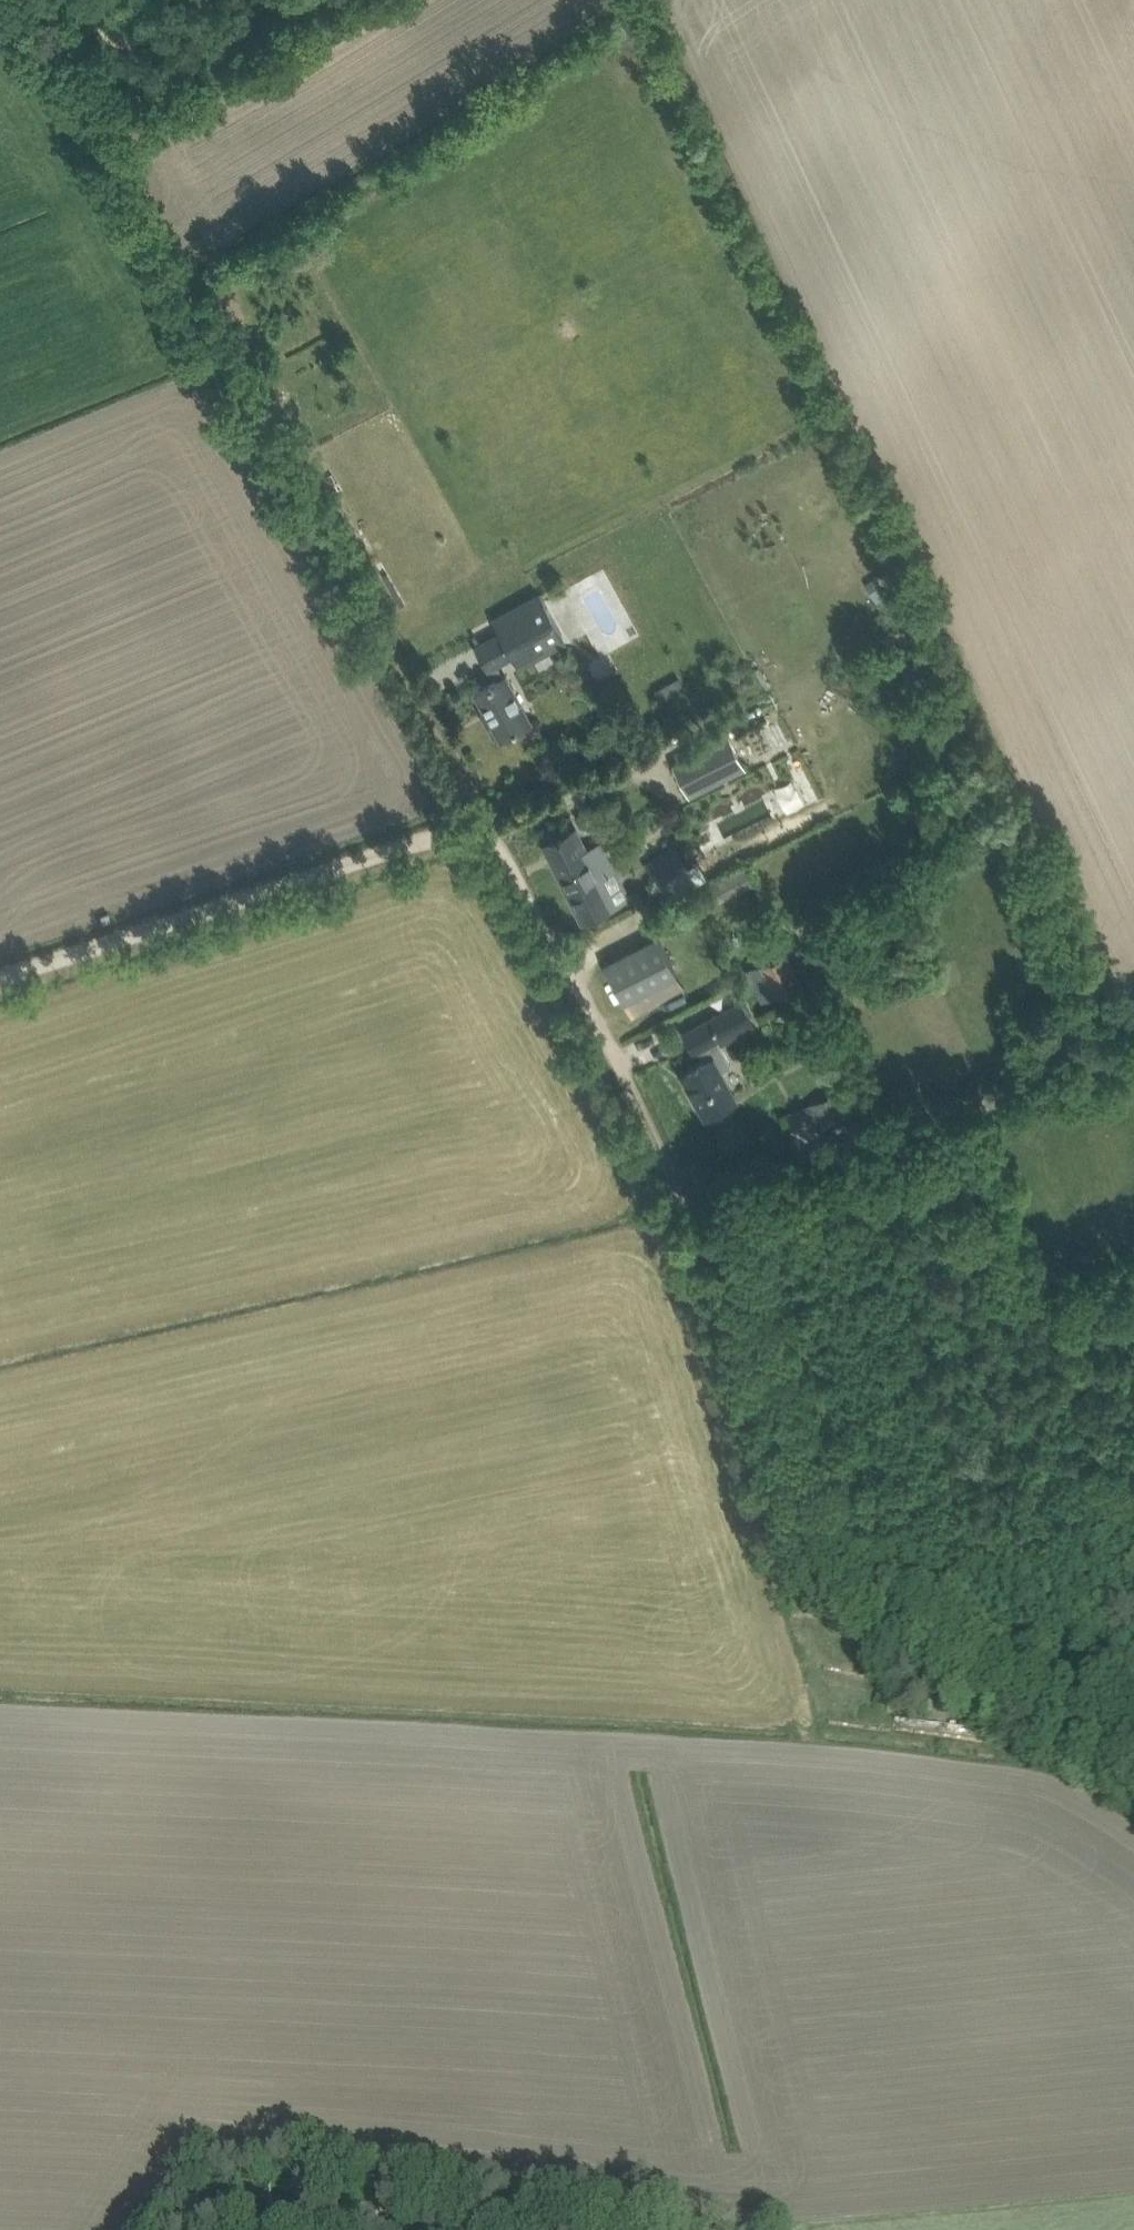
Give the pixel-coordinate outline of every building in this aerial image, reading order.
[(597,606),(609,636),(645,622),(624,570),(619,572),(611,553),(575,567),(592,608),(597,606)] [(876,579),(866,585),(877,604),(887,598),(876,579)] [(520,665),(567,639),(543,594),(496,620),(503,634),(479,647),(492,671),(517,658),(520,665)] [(476,691),(501,738),(532,721),(507,675),(476,691)] [(747,768),(729,733),(672,762),(689,797),(747,768)] [(583,921),(631,896),(601,840),(586,849),(575,828),(557,837),(554,830),(544,835),(547,842),(545,843),(583,921)] [(646,862),(669,901),(709,878),(699,861),(691,866),(678,842),(646,862)] [(881,900),(894,895),(889,885),(877,890),(881,900)] [(687,988),(660,935),(604,963),(631,1016),(687,988)] [(746,969),(764,1004),(806,982),(788,948),(746,969)] [(704,1060),(682,1072),(706,1115),(725,1104),(740,1096),(725,1069),(732,1065),(718,1040),(720,1040),(721,1041),(755,1023),(752,1019),(742,1001),(741,1001),(704,1021),(684,1032),(695,1051),(698,1049),(704,1060)] [(813,1084),(821,1098),(842,1085),(834,1071),(813,1084)] [(828,1096),(809,1105),(817,1128),(835,1122),(854,1113),(844,1089),(828,1096)]
